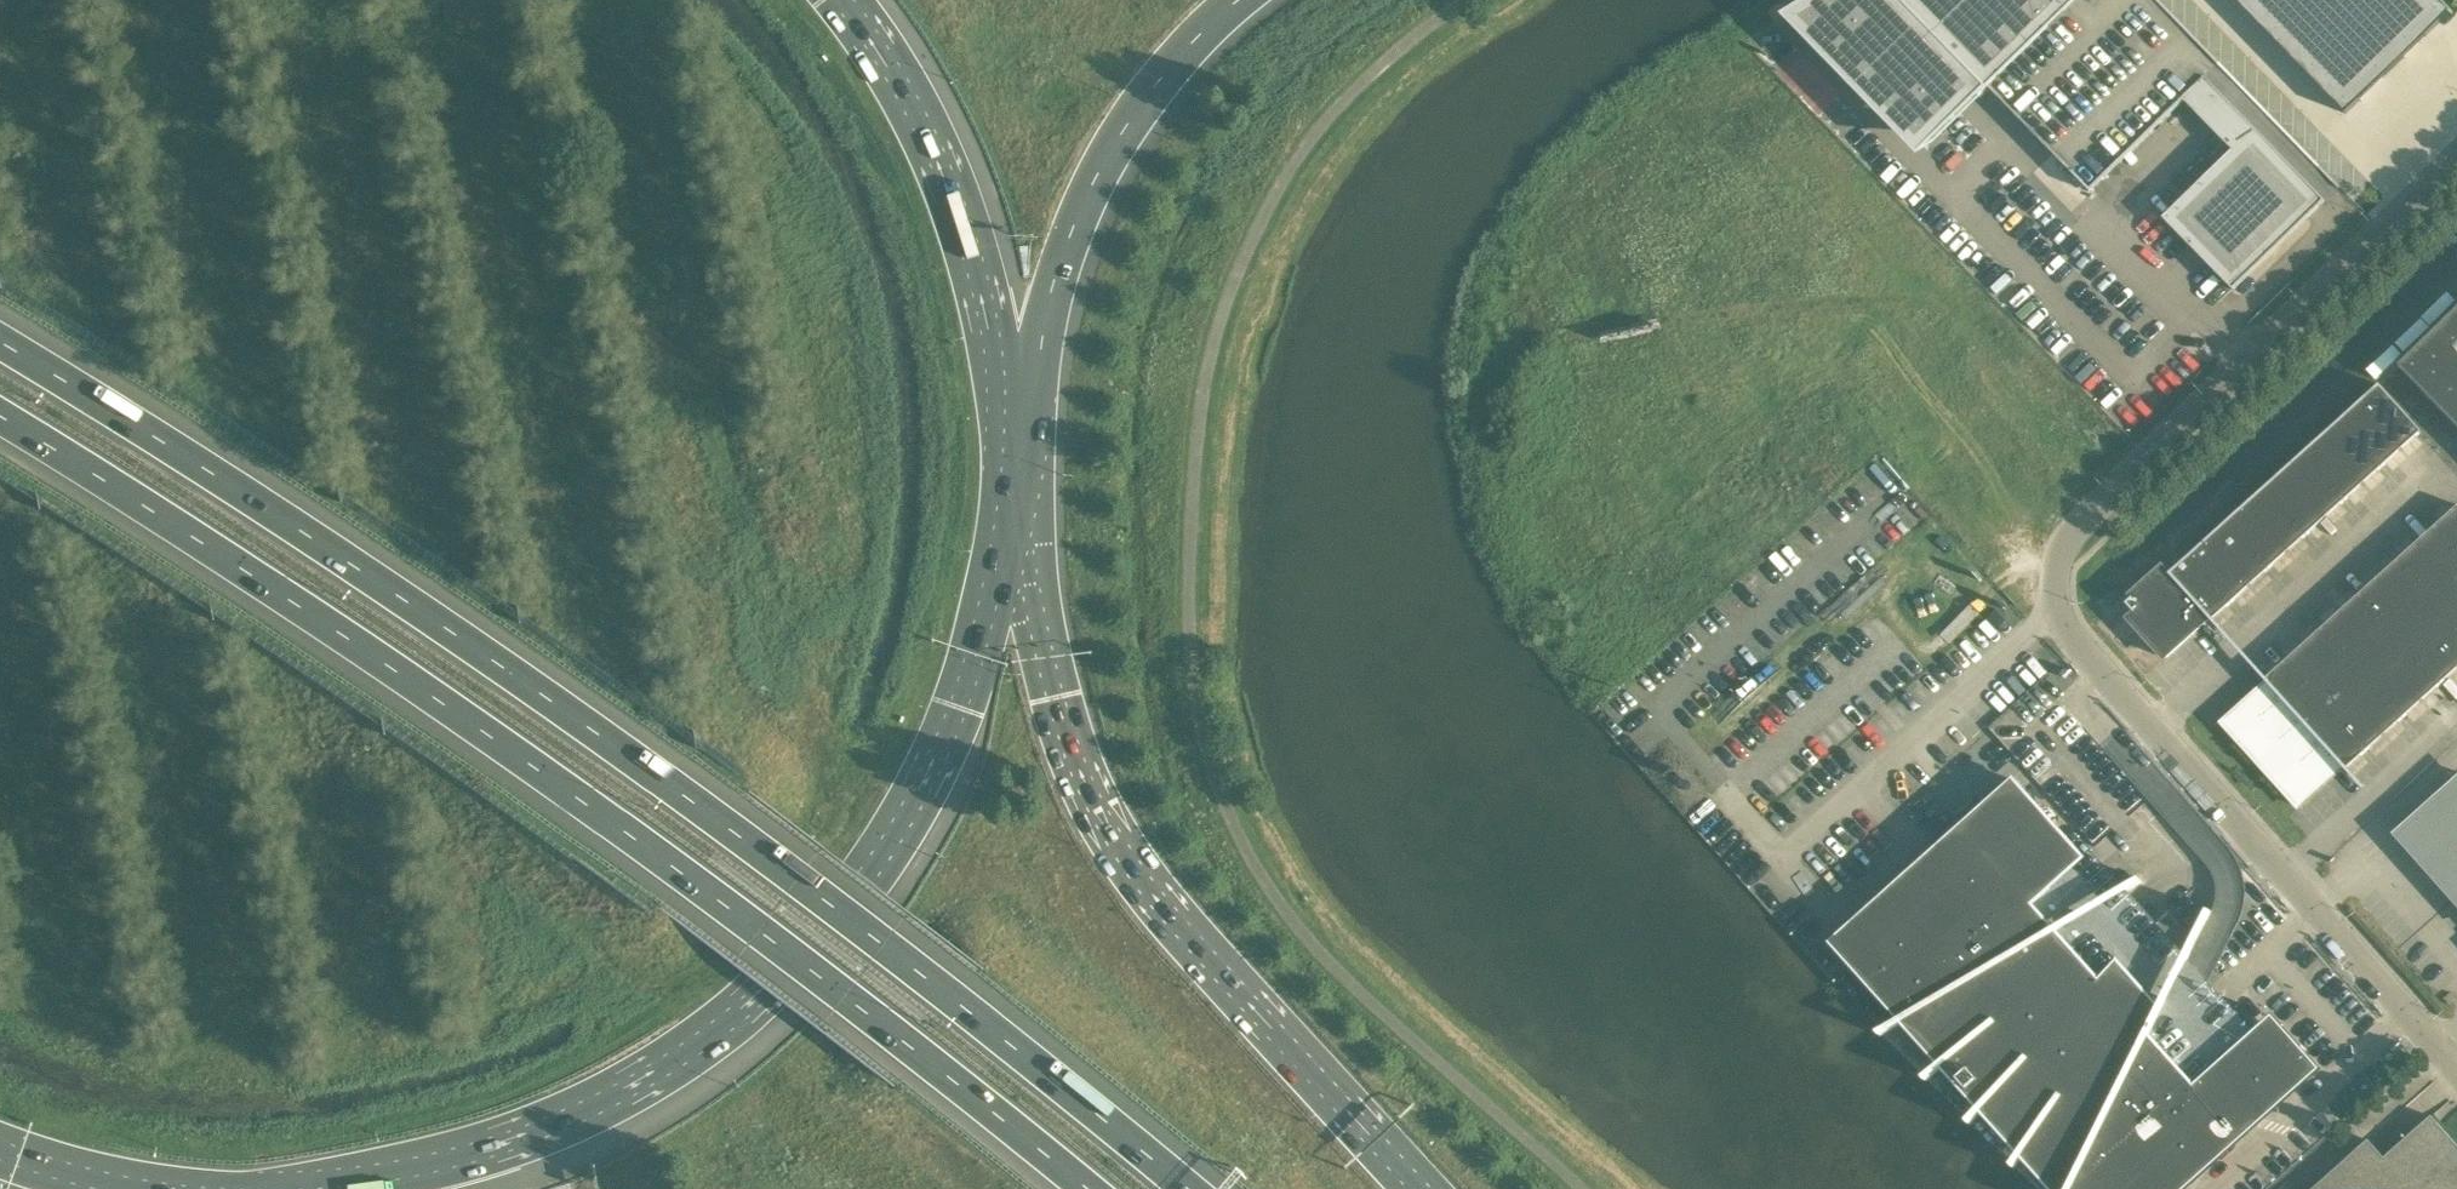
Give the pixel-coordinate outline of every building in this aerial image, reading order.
[(1784,18),(1919,156),(1989,88),(2091,193),(2185,101),(2233,151),(2164,219),(2234,290),(2340,187),(2158,0),(1814,0),(1784,18)] [(2381,149),(2456,75),(2456,0),(2237,0),(2381,149)] [(2399,366),(2456,426),(2456,310),(2399,366)] [(2358,404),(2400,451),(2421,432),(2380,385),(2358,404)] [(2400,451),(2358,404),(2339,421),(2381,468),(2400,451)] [(2339,421),(2321,438),(2363,485),(2381,468),(2339,421)] [(2363,485),(2321,438),(2302,455),(2344,502),(2363,485)] [(2302,455),(2283,472),(2325,518),(2344,502),(2302,455)] [(2283,472),(2265,489),(2307,535),(2325,518),(2283,472)] [(2265,489),(2246,506),(2288,552),(2307,535),(2265,489)] [(2288,552),(2246,506),(2227,523),(2269,569),(2288,552)] [(2436,526),(2456,550),(2456,507),(2436,526)] [(2227,523),(2209,539),(2251,586),(2269,569),(2227,523)] [(2417,543),(2456,588),(2456,550),(2436,526),(2417,543)] [(2209,539),(2190,556),(2232,603),(2251,586),(2209,539)] [(2417,543),(2398,560),(2438,605),(2456,588),(2417,543)] [(2232,603),(2190,556),(2170,574),(2210,619),(2218,629),(2220,627),(2213,620),(2232,603)] [(2438,605),(2398,560),(2379,577),(2419,622),(2438,605)] [(2210,619),(2170,574),(2163,566),(2130,596),(2132,599),(2127,604),(2134,613),(2129,617),(2166,659),(2210,619)] [(2419,622),(2379,577),(2360,594),(2400,639),(2419,622)] [(2438,605),(2456,626),(2456,588),(2438,605)] [(2360,594),(2341,611),(2381,656),(2400,639),(2360,594)] [(2438,605),(2419,622),(2456,664),(2456,626),(2438,605)] [(2341,611),(2322,629),(2363,673),(2381,656),(2341,611)] [(2419,622),(2400,639),(2441,684),(2456,669),(2456,664),(2419,622)] [(2322,629),(2303,646),(2344,690),(2363,673),(2322,629)] [(2400,639),(2381,656),(2422,701),(2441,684),(2400,639)] [(2344,690),(2303,646),(2284,663),(2325,707),(2344,690)] [(2381,656),(2363,673),(2403,718),(2422,701),(2381,656)] [(2266,679),(2306,724),(2325,707),(2284,663),(2266,679)] [(2266,679),(2260,671),(2258,673),(2266,682),(2223,722),(2300,807),(2344,768),(2350,775),(2351,773),(2347,768),(2346,769),(2306,724),(2266,679)] [(2403,718),(2363,673),(2344,690),(2384,735),(2403,718)] [(2344,690),(2325,707),(2365,752),(2384,735),(2344,690)] [(2365,752),(2325,707),(2306,724),(2346,769),(2347,768),(2365,752)] [(1856,920),(1830,943),(1856,972),(1866,984),(1902,1024),(1942,1069),(1981,1113),(2022,1158),(2049,1188),(2187,1188),(2321,1070),(2272,1016),(2253,1032),(2209,982),(2196,967),(2137,901),(2128,891),(2091,850),(2084,856),(2014,778),(1978,809),(1972,803),(1961,813),(1967,819),(1855,919),(1856,920)] [(2401,835),(2400,835),(2423,861),(2420,864),(2428,872),(2431,869),(2456,899),(2456,784),(2401,835)] [(2449,1005),(2456,999),(2450,992),(2443,999),(2449,1005)] [(2406,1066),(2413,1060),(2408,1053),(2400,1059),(2406,1066)] [(2432,1116),(2384,1158),(2368,1140),(2313,1188),(2456,1188),(2456,1145),(2432,1116)]
